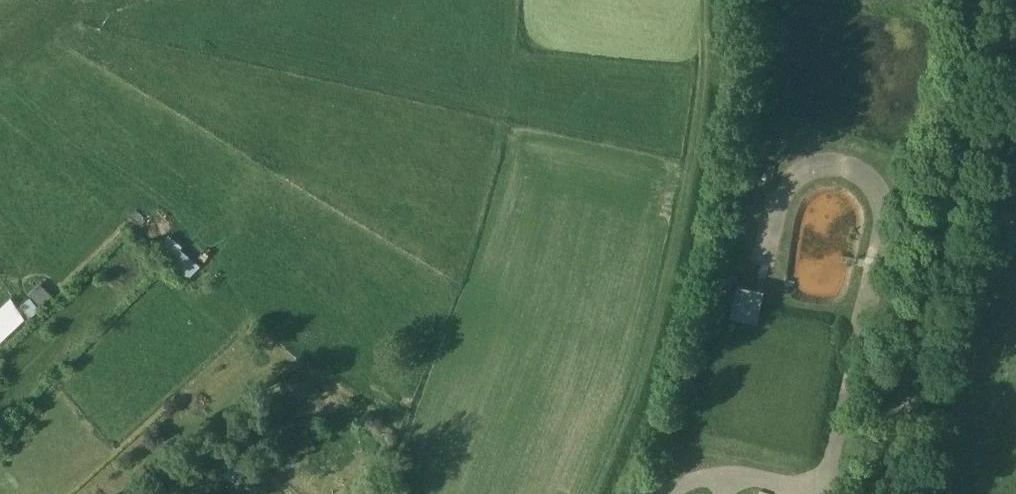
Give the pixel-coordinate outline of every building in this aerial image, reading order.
[(768,291),(739,285),(733,312),(761,319),(768,291)] [(30,318),(14,297),(0,309),(0,342),(30,318)]
